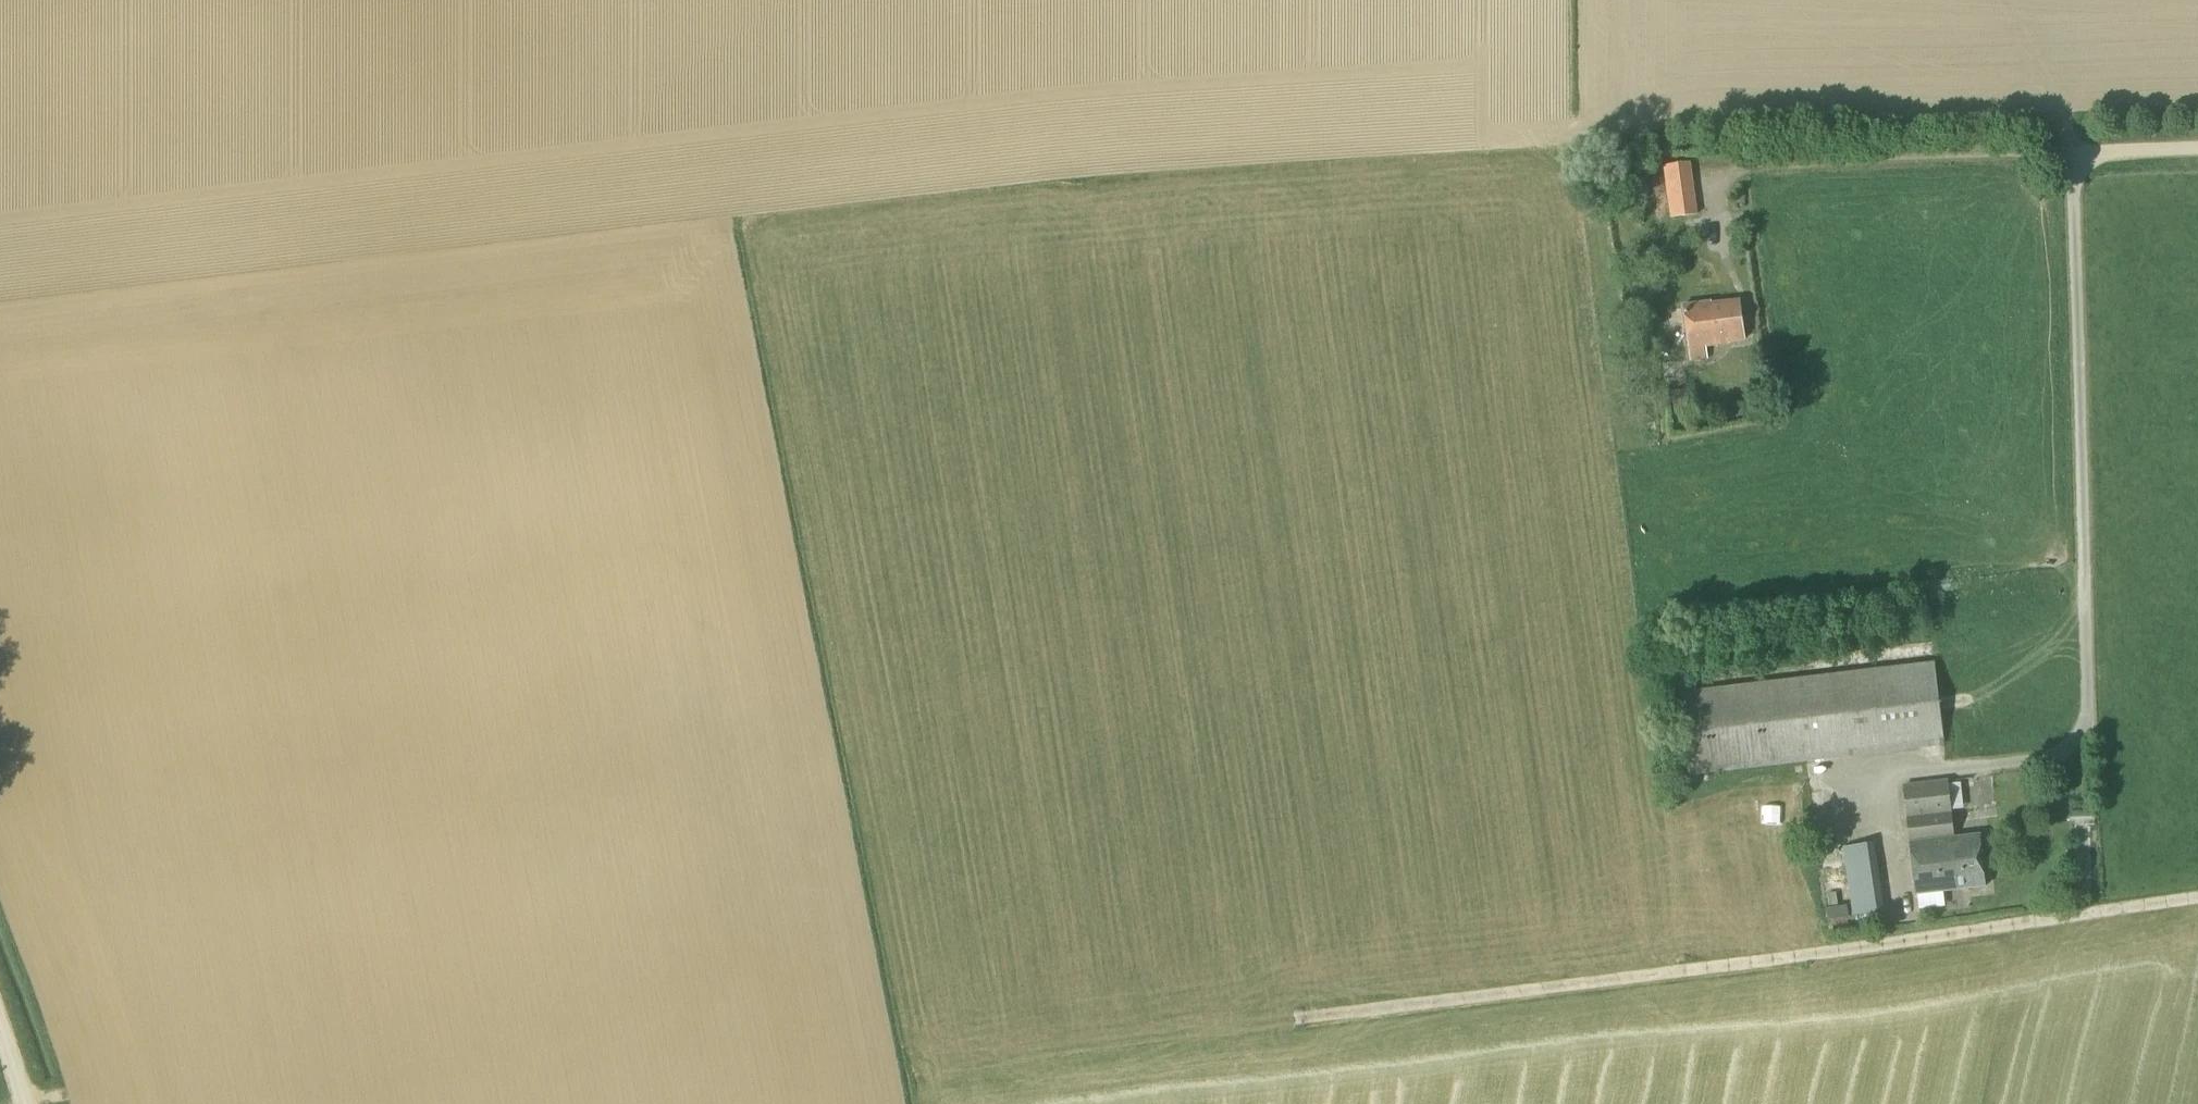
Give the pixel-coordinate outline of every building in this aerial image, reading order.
[(1670,219),(1697,215),(1690,162),(1663,165),(1670,219)] [(1711,307),(1710,303),(1683,306),(1690,361),(1706,359),(1705,347),(1728,344),(1728,342),(1743,340),(1736,303),(1711,307)] [(1703,785),(1702,774),(1943,745),(1934,664),(1678,693),(1687,776),(1690,775),(1691,786),(1703,785)] [(1953,840),(1947,781),(1903,786),(1909,842),(1911,842),(1915,893),(1983,887),(1978,837),(1953,840)] [(2094,811),(2070,812),(2070,822),(2094,821),(2094,811)]
